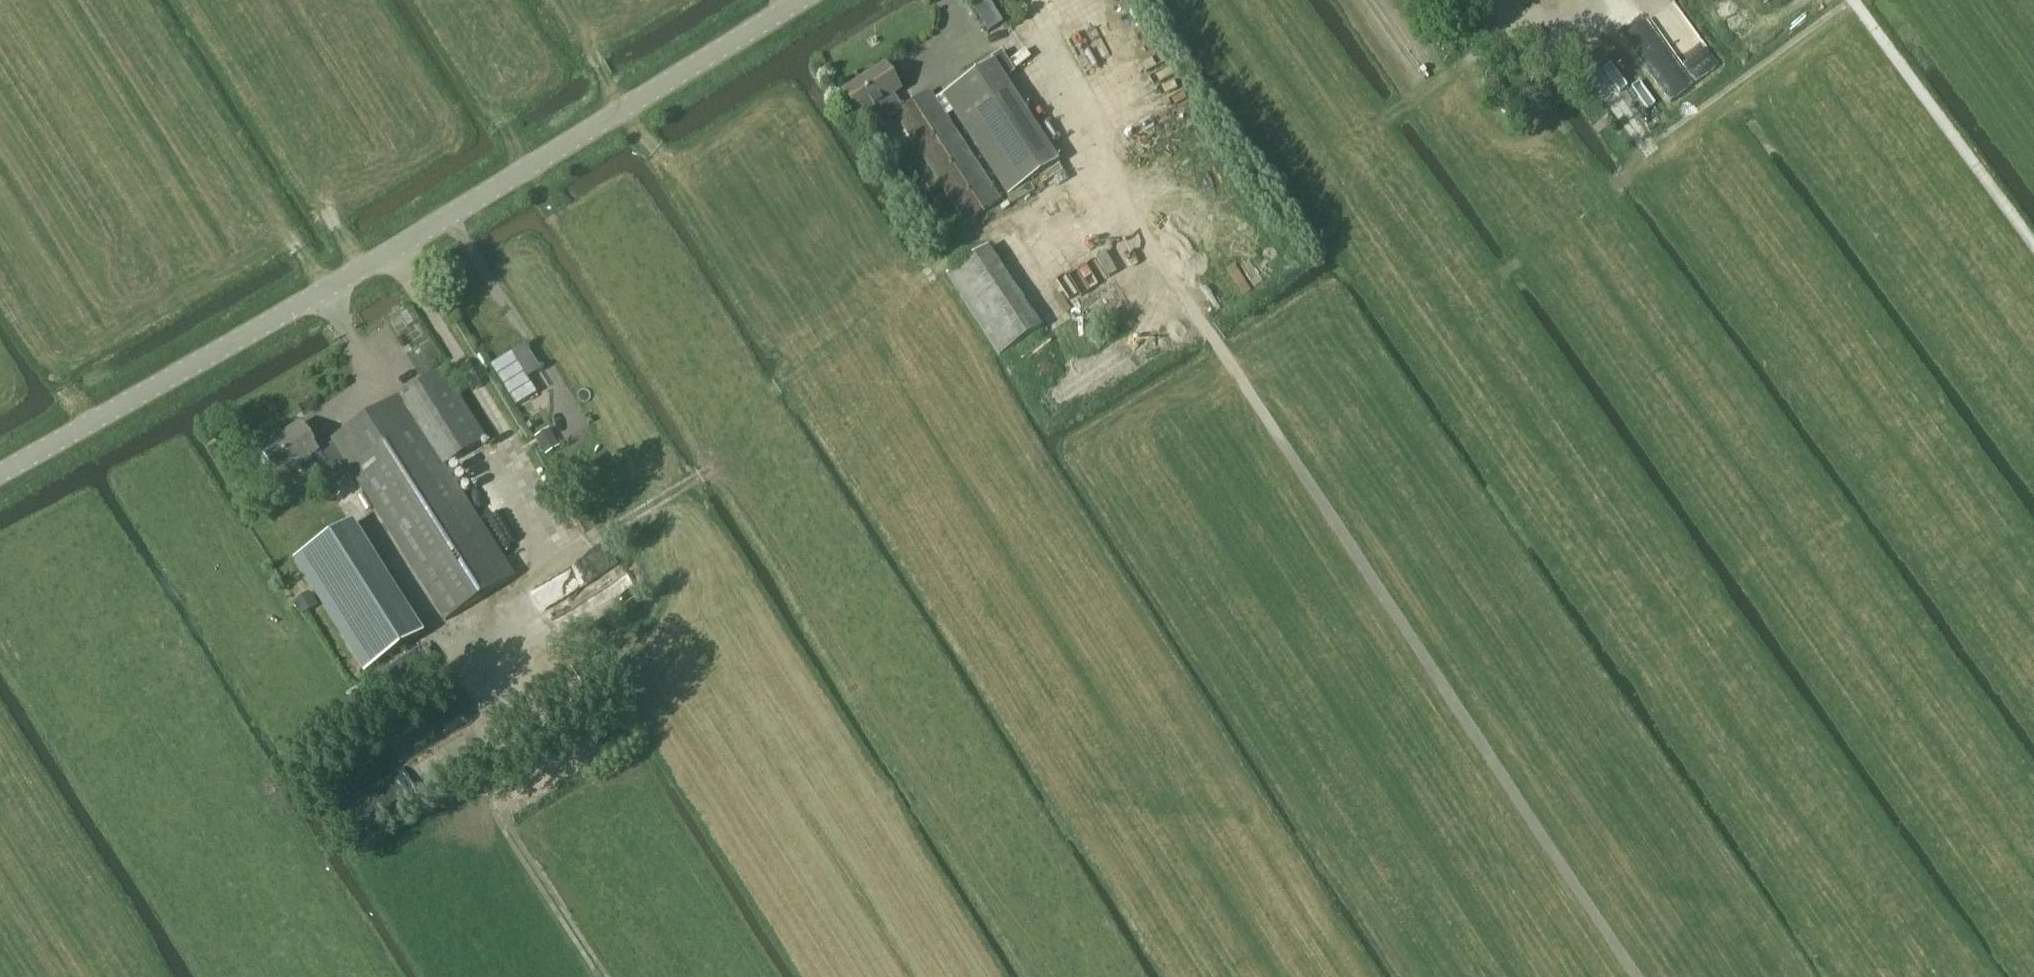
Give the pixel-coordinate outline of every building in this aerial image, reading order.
[(1060,162),(1006,79),(1006,78),(1014,73),(1015,73),(1002,52),(1001,52),(991,59),(993,62),(941,95),(1007,196),(1060,162)] [(885,65),(843,92),(859,118),(879,105),(889,119),(895,115),(903,110),(893,96),(902,91),(885,65)] [(1000,202),(930,93),(903,110),(895,115),(965,223),(1000,202)] [(989,248),(945,277),(964,305),(1008,277),(989,248)] [(539,372),(523,348),(492,367),(517,407),(538,393),(528,379),(539,372)] [(399,400),(336,440),(338,442),(354,468),(450,619),(515,577),(445,467),(486,440),(443,371),(399,399),(399,400)] [(303,424),(261,450),(280,479),(310,460),(325,485),(354,468),(338,442),(320,452),(303,424)] [(557,447),(550,435),(536,443),(544,455),(557,447)] [(294,561),(312,591),(321,605),(366,676),(427,638),(355,523),(294,561)] [(312,591),(293,602),(302,617),(321,605),(312,591)]
